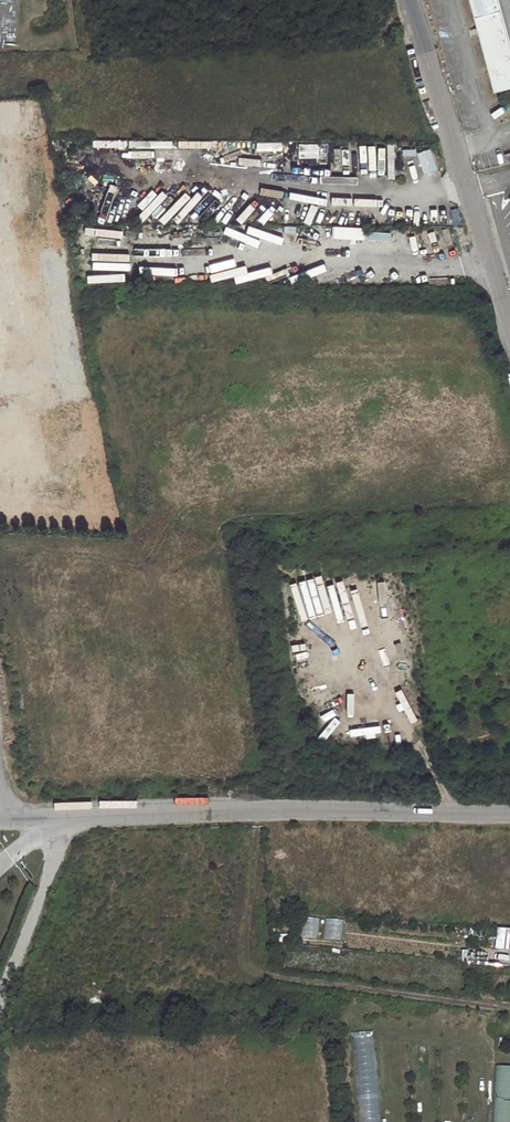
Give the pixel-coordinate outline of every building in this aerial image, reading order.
[(493,92),(509,88),(509,0),(468,0),(493,92)] [(0,103),(0,136),(26,135),(25,102),(0,103)] [(325,921),(326,938),(340,937),(339,921),(325,921)] [(493,928),(492,948),(509,950),(509,929),(493,928)] [(494,1065),(492,1121),(509,1121),(509,1066),(494,1065)]
